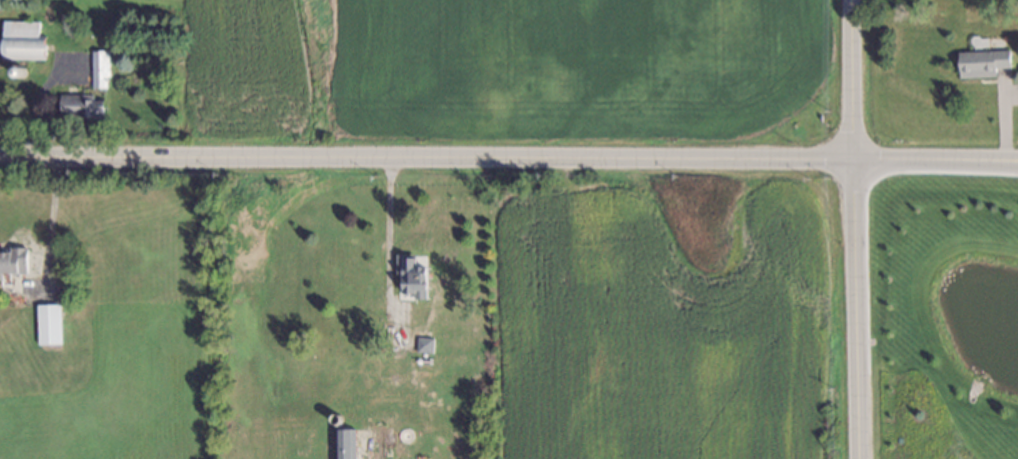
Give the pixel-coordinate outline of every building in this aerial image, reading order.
[(45,57),(0,57),(0,21),(35,22),(35,38),(45,38),(45,57)] [(956,76),(954,50),(1005,46),(1007,64),(991,66),(992,73),(956,76)] [(89,87),(88,54),(106,54),(107,73),(104,73),(104,87),(89,87)] [(17,65),(20,65),(22,68),(23,71),(22,75),(19,76),(15,76),(12,73),(11,70),(13,66),(17,65)] [(78,121),(78,114),(58,114),(58,95),(87,94),(87,100),(100,100),(100,114),(90,114),(90,121),(78,121)] [(21,272),(0,272),(0,246),(21,246),(21,272)] [(411,299),(411,293),(404,293),(403,263),(427,263),(427,299),(411,299)] [(38,307),(61,306),(63,346),(39,347),(38,307)] [(417,337),(434,337),(434,352),(417,352),(417,337)] [(334,412),(336,413),(338,414),(338,418),(337,420),(334,422),(332,421),(330,420),(329,417),(330,414),(334,412)] [(356,430),(357,458),(336,458),(335,423),(346,423),(346,430),(356,430)]
